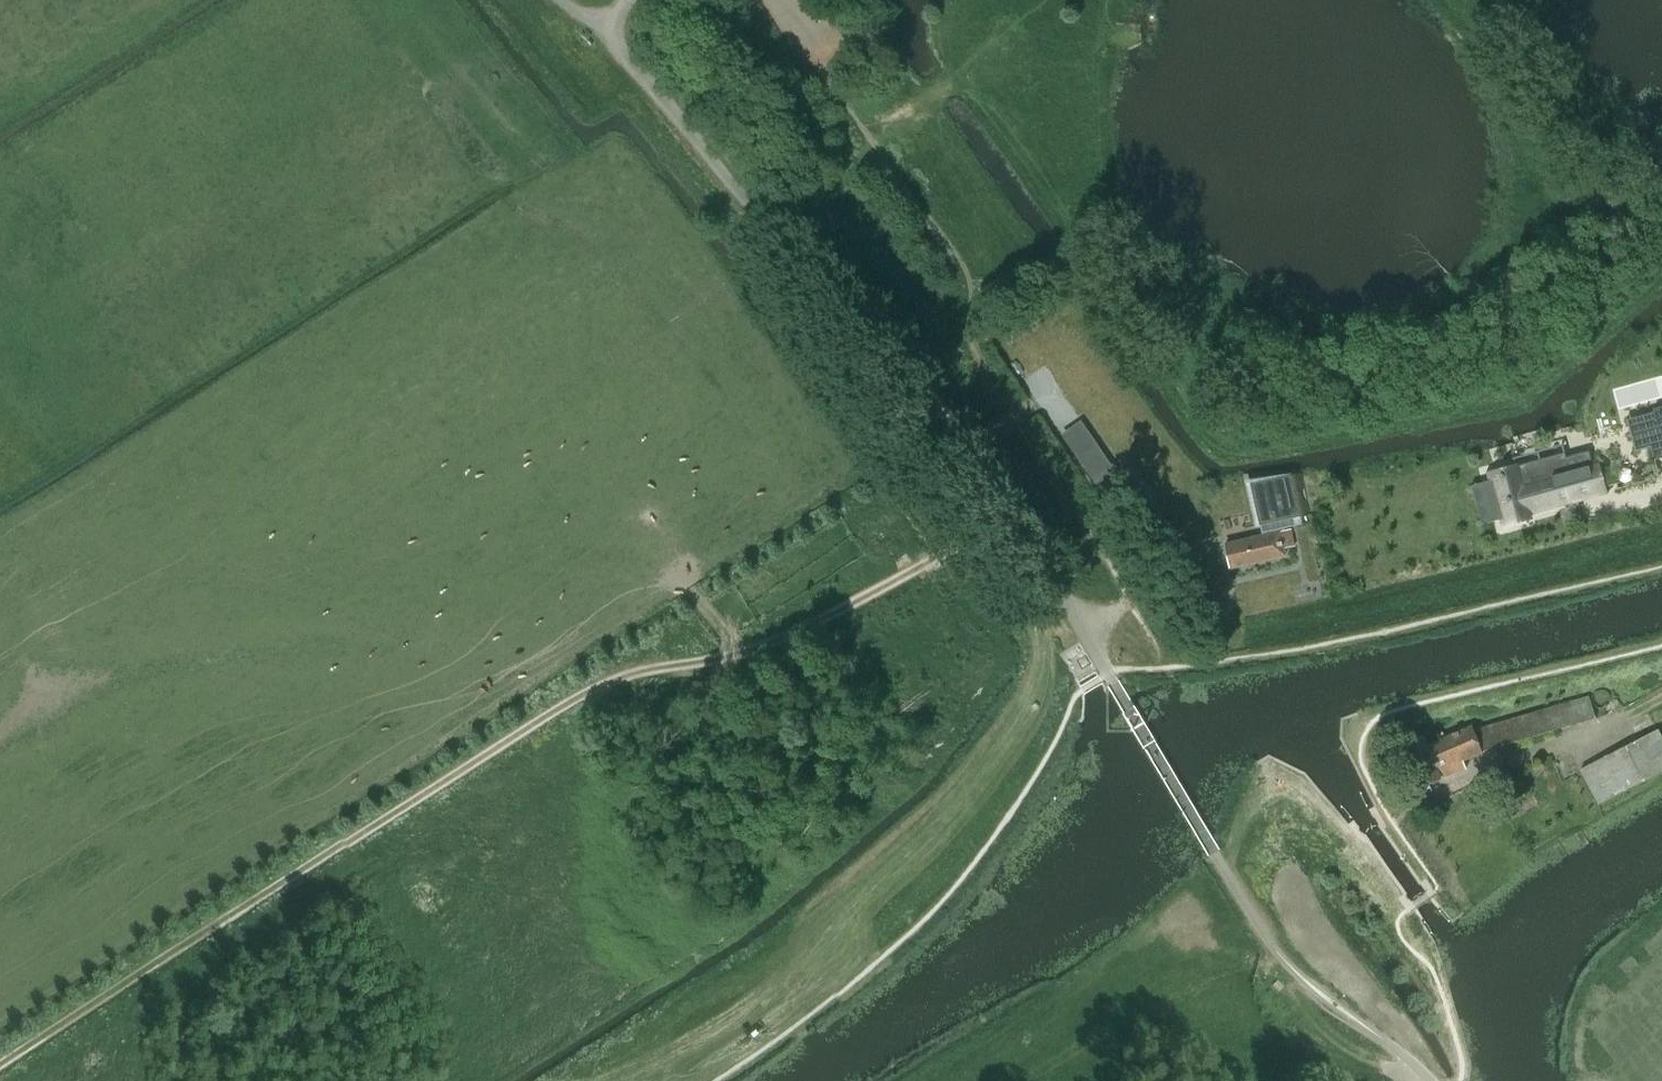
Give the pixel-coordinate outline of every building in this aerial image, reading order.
[(1625,416),(1633,447),(1649,443),(1646,432),(1658,428),(1653,411),(1654,411),(1655,415),(1661,413),(1661,406),(1625,416)] [(1646,432),(1649,443),(1653,460),(1661,458),(1661,413),(1655,415),(1654,411),(1653,411),(1658,428),(1646,432)] [(1095,442),(1075,456),(1094,483),(1114,470),(1095,442)] [(1517,465),(1487,473),(1489,480),(1500,519),(1502,525),(1530,518),(1529,513),(1605,492),(1597,464),(1591,466),(1587,452),(1565,458),(1563,453),(1518,466),(1517,465)] [(1263,535),(1225,543),(1231,567),(1285,555),(1283,549),(1293,546),(1289,529),(1284,530),(1283,528),(1309,522),(1309,521),(1303,522),(1301,516),(1311,514),(1302,472),(1250,484),(1251,489),(1256,512),(1257,512),(1260,525),(1263,535)] [(1587,696),(1474,729),(1473,727),(1444,738),(1443,733),(1437,735),(1439,740),(1427,745),(1424,738),(1404,746),(1420,786),(1440,778),(1464,769),(1460,761),(1483,752),(1482,750),(1594,718),(1587,696)] [(1661,769),(1661,741),(1656,729),(1579,769),(1597,803),(1661,769)]
